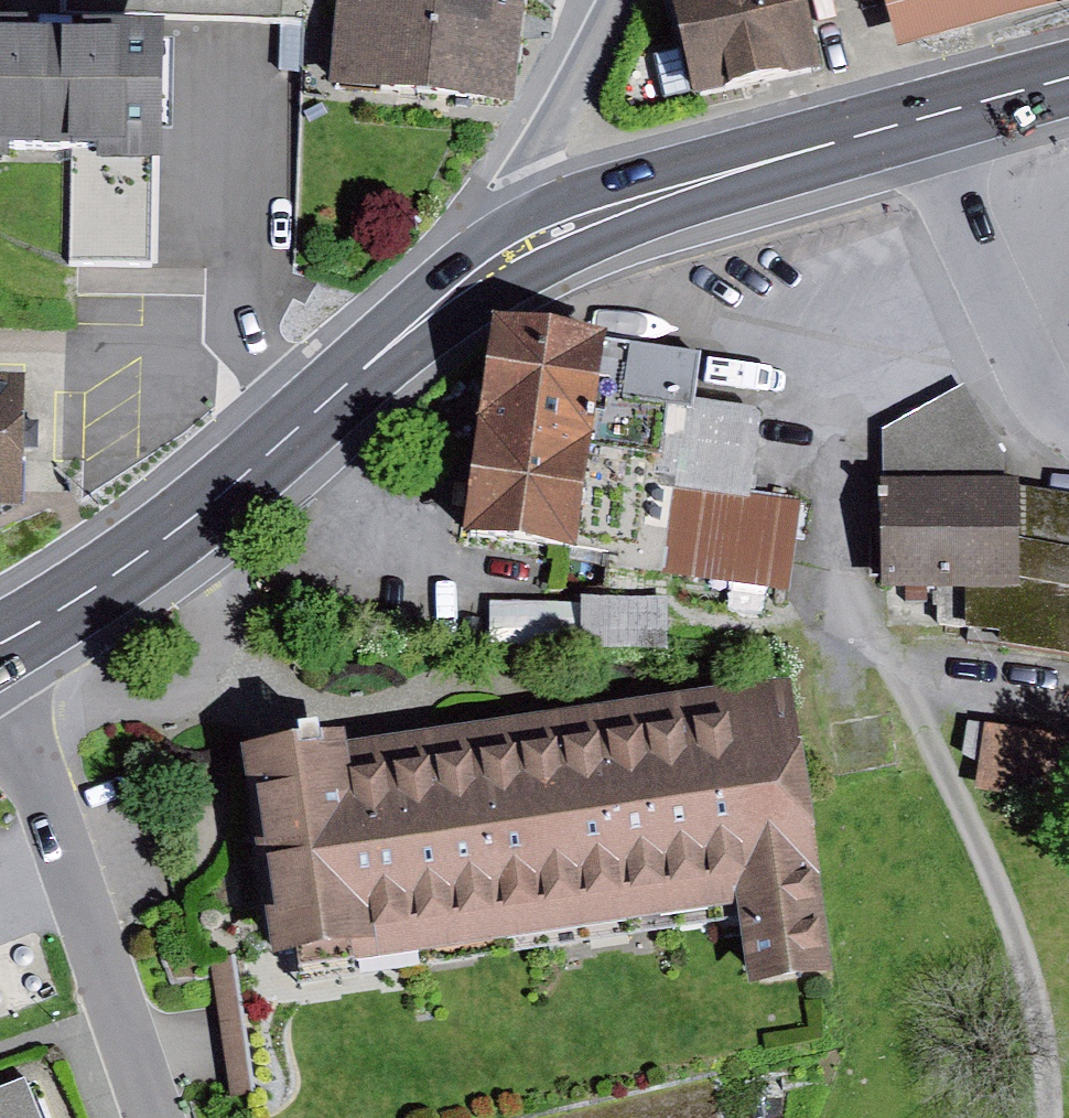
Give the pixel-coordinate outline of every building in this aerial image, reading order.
[(65,10),(303,23),(303,0),(65,0),(65,10)] [(332,85),(514,102),(524,0),(340,0),(332,85)] [(695,95),(820,65),(805,0),(673,0),(695,95)] [(894,47),(1068,0),(881,0),(894,47)] [(0,23),(0,164),(9,164),(9,147),(72,149),(69,263),(156,265),(162,27),(0,23)] [(609,333),(495,318),(465,538),(579,553),(609,333)] [(609,333),(579,553),(617,558),(615,571),(667,578),(679,487),(754,497),(766,403),(700,394),(706,346),(609,333)] [(24,508),(26,374),(0,374),(0,508),(24,508)] [(882,432),(882,589),(963,591),(964,630),(1000,634),(1002,649),(1068,658),(1068,493),(1021,482),(1004,482),(1003,457),(964,385),(882,432)] [(754,497),(679,487),(667,578),(788,593),(800,503),(754,497)] [(577,603),(491,603),(491,644),(580,644),(580,651),(669,651),(669,597),(577,597),(577,603)] [(346,736),(246,751),(276,956),(346,945),(349,965),(729,910),(741,991),(832,978),(790,686),(348,749),(346,736)] [(985,728),(977,790),(1068,802),(1068,739),(985,728)] [(33,1079),(0,1092),(0,1117),(49,1117),(33,1079)]
